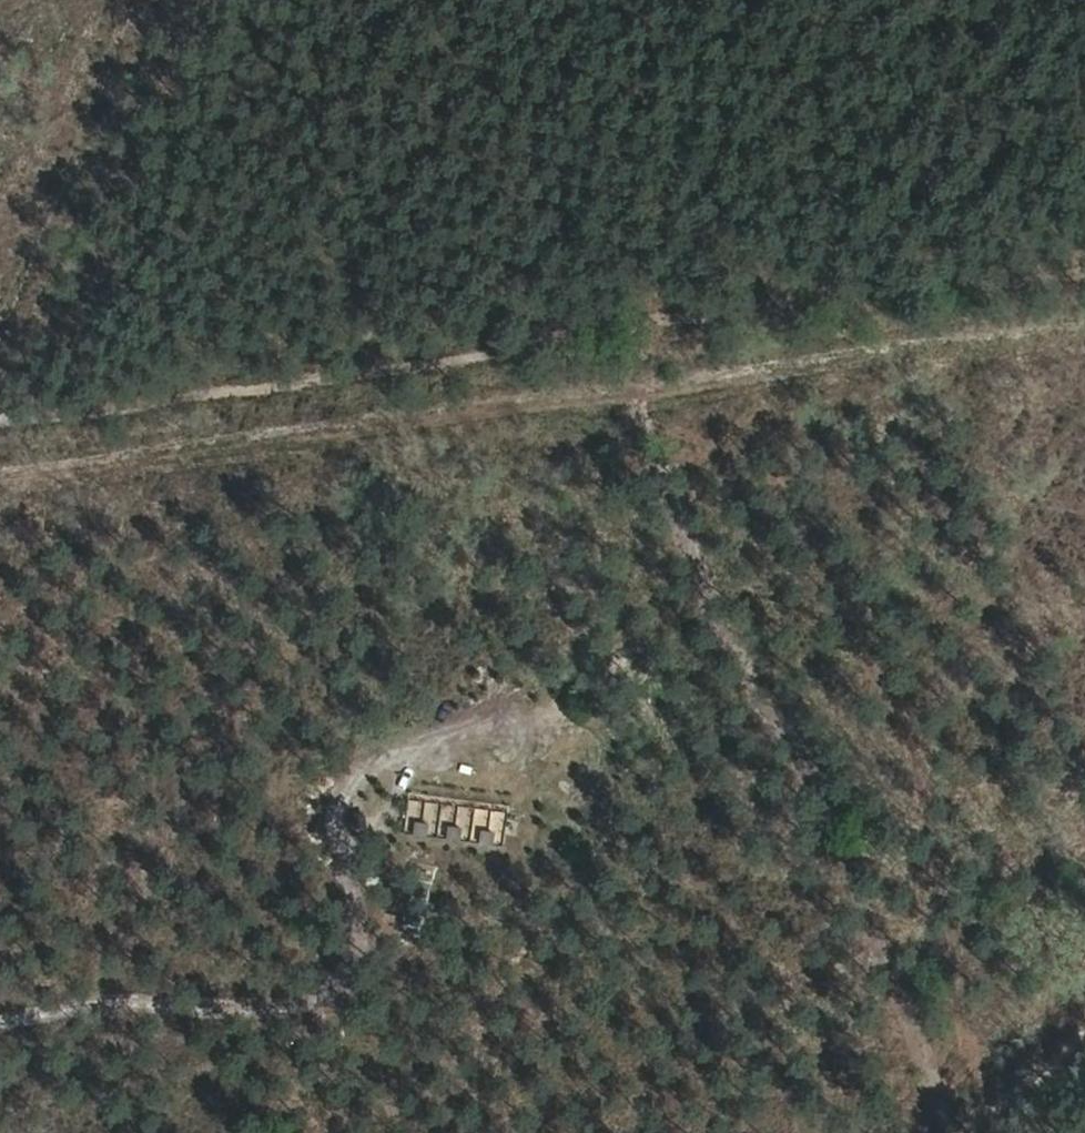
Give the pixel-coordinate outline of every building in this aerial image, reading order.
[(490,841),(504,842),(506,812),(492,811),(490,841)]
